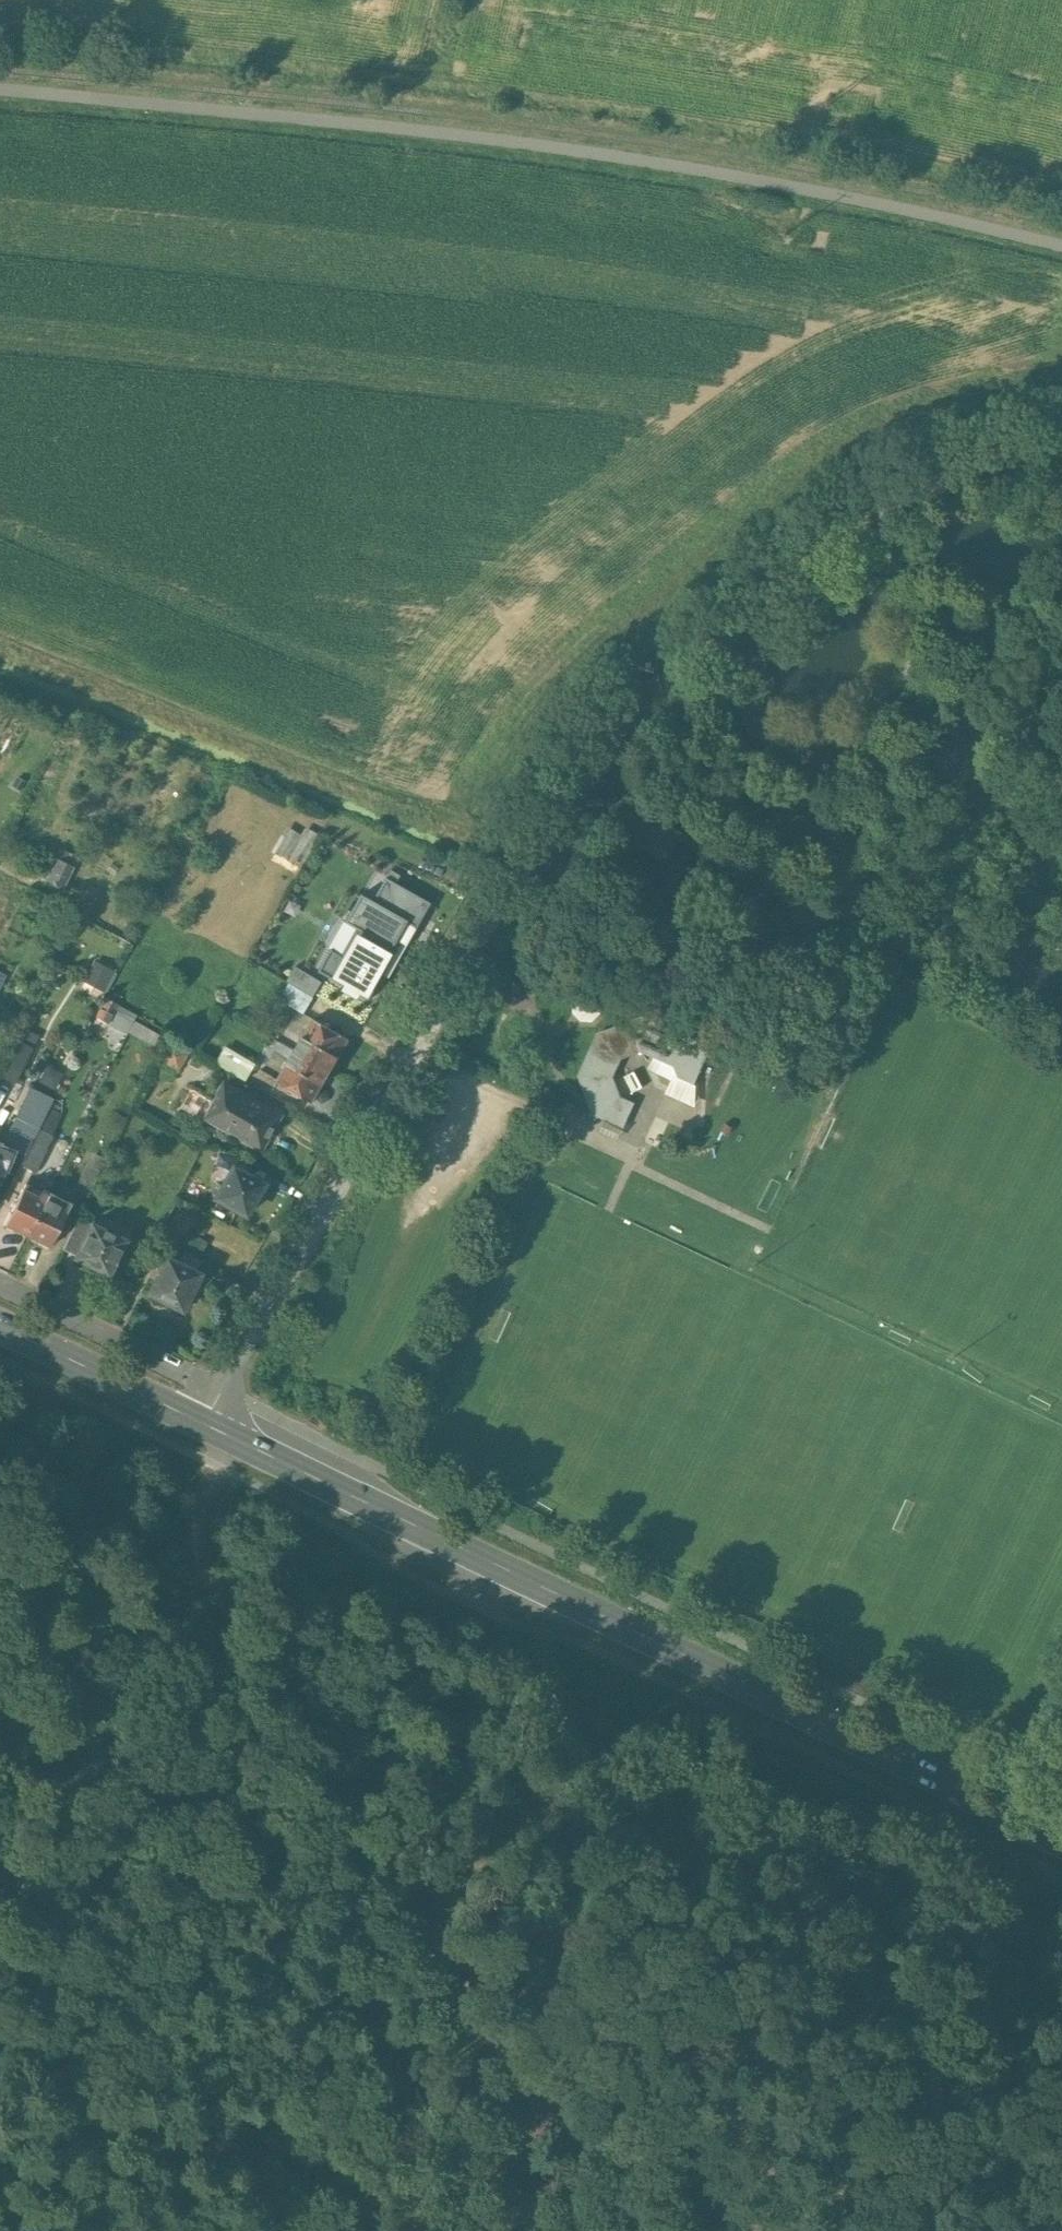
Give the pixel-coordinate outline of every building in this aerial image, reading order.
[(289,824),(274,849),(302,865),(321,833),(306,824),(301,832),(289,824)] [(75,866),(58,859),(48,882),(65,889),(75,866)] [(85,871),(75,866),(65,889),(75,893),(85,871)] [(387,879),(374,903),(412,924),(420,928),(433,905),(429,902),(431,899),(420,893),(418,897),(387,879)] [(374,903),(365,898),(352,922),(359,927),(398,948),(412,924),(374,903)] [(359,927),(352,922),(341,917),(324,947),(333,952),(323,971),(332,976),(347,948),(359,927)] [(398,948),(359,927),(347,948),(332,976),(350,987),(347,993),(362,1001),(365,996),(376,1002),(402,957),(395,953),(398,948)] [(85,983),(109,990),(116,966),(91,959),(85,983)] [(312,999),(289,986),(281,1000),(303,1014),(312,999)] [(118,1005),(104,996),(94,1016),(109,1023),(118,1005)] [(319,1000),(311,1013),(333,1025),(340,1012),(319,1000)] [(349,1040),(313,1019),(295,1051),(331,1071),(349,1040)] [(645,1021),(602,1037),(585,1075),(600,1118),(623,1128),(633,1106),(620,1100),(612,1076),(622,1055),(644,1047),(701,1072),(710,1050),(645,1021)] [(0,1074),(15,1082),(40,1035),(24,1027),(0,1074)] [(187,1052),(170,1044),(162,1061),(179,1070),(187,1052)] [(228,1048),(219,1063),(247,1079),(256,1064),(228,1048)] [(331,1071),(295,1051),(277,1082),(312,1103),(331,1071)] [(162,1061),(157,1059),(152,1070),(174,1080),(179,1070),(162,1061)] [(41,1081),(58,1087),(63,1070),(47,1064),(41,1081)] [(283,1115),(227,1083),(207,1118),(263,1150),(283,1115)] [(58,1132),(61,1112),(46,1109),(42,1129),(58,1132)] [(39,1130),(18,1119),(1,1154),(22,1164),(39,1130)] [(39,1130),(22,1164),(37,1172),(54,1137),(39,1130)] [(269,1172),(251,1163),(246,1173),(263,1183),(269,1172)] [(101,1171),(87,1165),(75,1190),(89,1197),(101,1171)] [(246,1173),(233,1167),(215,1198),(246,1215),(264,1184),(246,1173)] [(28,1182),(7,1224),(29,1235),(46,1200),(50,1192),(28,1182)] [(72,1203),(50,1192),(46,1200),(68,1211),(72,1203)] [(68,1211),(46,1200),(29,1235),(51,1245),(68,1211)] [(79,1218),(63,1250),(77,1257),(93,1225),(79,1218)] [(126,1241),(93,1225),(77,1257),(76,1259),(109,1275),(126,1241)] [(207,1263),(190,1254),(184,1265),(184,1266),(201,1275),(207,1263)] [(184,1265),(167,1256),(149,1295),(172,1306),(172,1307),(183,1312),(188,1301),(201,1275),(184,1266),(184,1265)]
